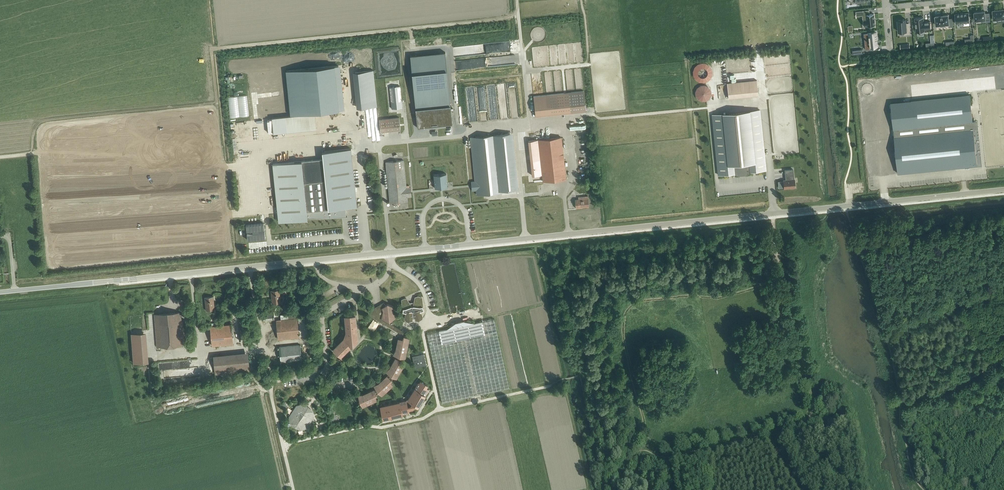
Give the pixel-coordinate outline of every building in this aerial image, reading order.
[(993,10),(994,19),(1003,18),(1003,9),(993,10)] [(869,14),(869,10),(862,11),(862,16),(866,15),(867,20),(863,20),(864,26),(868,25),(868,26),(875,25),(874,14),(869,14)] [(974,12),(975,21),(985,20),(986,22),(990,21),(989,13),(985,14),(985,11),(974,12)] [(956,24),(970,22),(969,13),(955,14),(956,24)] [(948,19),(948,15),(935,16),(936,25),(940,25),(941,27),(945,26),(945,24),(949,24),(949,27),(953,26),(952,19),(948,19)] [(916,32),(925,31),(925,29),(931,29),(930,21),(926,22),(924,23),(923,17),(915,18),(915,21),(914,22),(914,26),(915,26),(916,32)] [(904,35),(911,34),(910,26),(906,27),(906,20),(906,19),(901,20),(898,20),(898,22),(897,22),(897,27),(898,27),(899,32),(904,32),(904,35)] [(866,44),(865,44),(865,50),(876,48),(876,46),(877,46),(876,32),(867,33),(868,37),(865,37),(866,44)] [(965,39),(965,43),(974,42),(974,35),(970,35),(970,39),(965,39)] [(410,56),(413,82),(417,128),(452,124),(451,106),(449,106),(446,78),(443,53),(445,52),(445,54),(445,52),(439,53),(440,57),(416,60),(416,55),(410,56)] [(706,64),(703,63),(699,64),(696,66),(694,69),(693,73),(694,76),(696,79),(699,81),(703,82),(706,81),(709,79),(711,76),(712,73),(711,69),(709,66),(706,64)] [(770,63),(762,64),(763,74),(776,74),(776,72),(770,72),(769,66),(770,66),(770,63)] [(339,110),(334,66),(287,71),(291,115),(339,110)] [(753,78),(723,79),(724,95),(754,93),(753,78)] [(706,86),(703,85),(700,86),(698,88),(696,90),(696,93),(696,96),(698,99),(700,100),(703,101),(706,100),(709,99),(710,96),(711,93),(710,90),(709,88),(706,86)] [(402,108),(400,86),(390,87),(392,109),(402,108)] [(533,96),(535,116),(585,111),(583,91),(533,96)] [(896,158),(898,173),(955,168),(961,167),(976,166),(977,165),(975,145),(973,128),(973,124),(972,120),(971,107),(971,104),(970,95),(924,99),(921,99),(918,100),(891,103),(891,105),(891,107),(891,109),(892,113),(892,116),(892,119),(893,130),(894,133),(894,136),(896,152),(896,155),(896,158)] [(376,100),(358,102),(359,108),(377,106),(376,100)] [(749,172),(766,170),(760,110),(712,115),(718,175),(735,173),(736,174),(737,174),(739,175),(740,175),(741,175),(742,175),(744,175),(745,174),(746,174),(747,173),(748,173),(749,172)] [(379,119),(380,131),(400,129),(399,117),(379,119)] [(502,192),(502,191),(514,190),(508,134),(497,135),(471,137),(475,181),(471,181),(472,190),(476,190),(476,195),(502,192)] [(543,181),(566,179),(561,137),(539,140),(543,181)] [(273,164),(277,207),(278,219),(277,219),(277,220),(347,217),(347,216),(345,216),(345,213),(345,211),(345,208),(357,206),(351,149),(322,152),(323,159),(273,164)] [(406,188),(403,160),(386,162),(390,203),(408,201),(407,197),(411,196),(410,187),(406,188)] [(784,188),(790,188),(794,188),(794,187),(795,187),(794,179),(793,169),(785,170),(786,180),(783,180),(784,188)] [(436,198),(448,197),(446,174),(434,175),(436,198)] [(576,208),(589,207),(588,196),(578,197),(578,199),(575,199),(576,208)] [(249,231),(252,230),(253,233),(250,234),(247,234),(247,240),(265,238),(264,223),(246,225),(247,231),(249,231)] [(272,304),(281,303),(279,290),(271,290),(272,304)] [(206,309),(215,308),(213,296),(204,297),(206,309)] [(407,298),(401,300),(402,307),(404,309),(404,312),(406,312),(405,318),(406,318),(407,321),(411,321),(415,320),(415,318),(417,318),(417,319),(422,320),(424,318),(424,316),(422,312),(425,310),(424,307),(422,298),(419,297),(415,298),(414,302),(410,303),(407,298)] [(383,302),(381,304),(379,305),(380,305),(377,308),(376,307),(368,311),(368,316),(379,318),(379,321),(378,321),(399,333),(401,329),(393,325),(393,319),(396,316),(393,310),(394,306),(387,304),(385,305),(383,302)] [(157,347),(184,344),(182,321),(179,312),(155,314),(157,347)] [(298,337),(299,337),(296,313),(280,315),(281,319),(276,320),(278,339),(279,339),(298,337)] [(344,338),(333,349),(340,355),(341,354),(342,355),(350,346),(349,345),(353,342),(356,334),(355,334),(355,329),(356,329),(355,317),(354,317),(354,315),(345,316),(346,331),(344,338)] [(494,319),(482,321),(427,333),(442,402),(509,388),(494,319)] [(212,346),(233,343),(231,324),(210,327),(212,346)] [(147,332),(131,333),(134,363),(149,362),(147,332)] [(402,341),(398,340),(395,350),(393,354),(397,356),(396,358),(401,361),(402,357),(405,357),(405,356),(409,338),(404,336),(402,341)] [(280,347),(279,347),(281,362),(302,360),(300,345),(299,345),(280,347)] [(248,352),(213,355),(215,373),(250,369),(248,352)] [(401,361),(396,358),(395,358),(389,368),(386,371),(389,374),(387,376),(392,379),(394,377),(396,378),(397,376),(404,364),(400,362),(401,361)] [(390,382),(392,379),(387,376),(387,375),(378,383),(374,385),(376,389),(374,390),(377,395),(379,393),(381,395),(383,393),(383,394),(393,384),(390,382)] [(408,399),(408,400),(415,404),(418,406),(429,389),(426,388),(428,385),(425,383),(421,381),(419,383),(418,383),(408,399)] [(377,395),(374,390),(373,389),(363,394),(358,394),(358,395),(355,395),(356,399),(359,398),(360,402),(362,402),(364,405),(376,400),(375,397),(377,395)] [(413,408),(415,404),(408,400),(406,401),(406,400),(380,406),(383,418),(409,412),(408,409),(413,408)] [(296,406),(289,418),(292,424),(298,428),(305,428),(312,417),(313,416),(312,414),(311,410),(310,409),(309,409),(307,410),(305,409),(305,405),(299,405),(297,405),(296,406)]
